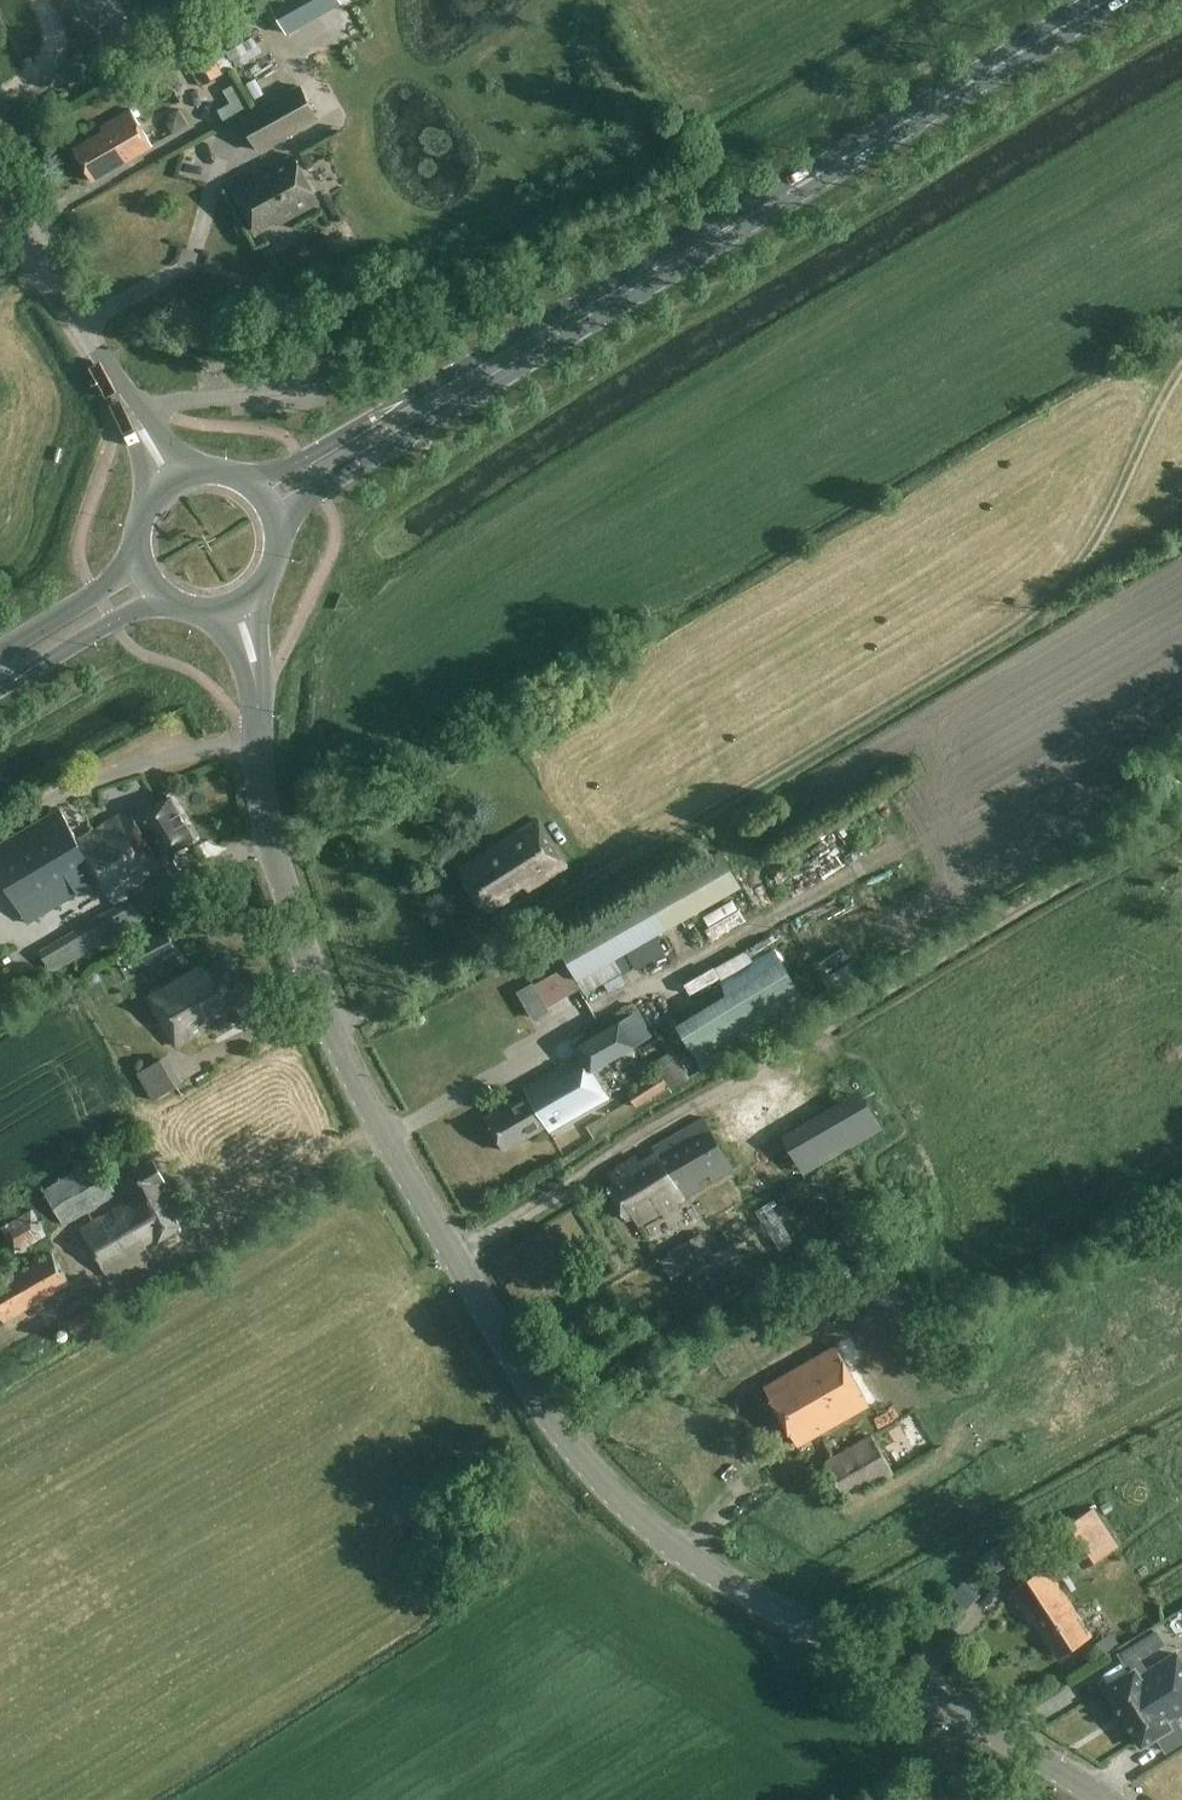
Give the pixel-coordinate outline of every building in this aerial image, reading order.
[(268,1),(287,33),(341,3),(340,0),(269,0),(268,1)] [(253,70),(285,47),(277,36),(265,45),(259,36),(239,50),(253,70)] [(205,85),(224,75),(212,53),(193,63),(205,85)] [(140,70),(151,88),(174,74),(163,56),(140,70)] [(251,107),(238,82),(223,90),(230,103),(218,110),(224,122),(251,107)] [(317,118),(299,86),(241,119),(258,151),(317,118)] [(92,181),(152,146),(130,109),(101,126),(104,132),(74,150),(92,181)] [(224,149),(228,165),(244,162),(240,145),(224,149)] [(252,182),(236,191),(258,231),(278,220),(280,224),(319,202),(293,155),(250,179),(252,182)] [(147,868),(196,840),(170,795),(135,815),(131,809),(78,840),(60,809),(0,845),(0,877),(26,924),(99,880),(110,898),(150,875),(147,868)] [(831,852),(862,836),(852,817),(821,834),(831,852)] [(528,891),(566,866),(538,819),(481,856),(473,862),(459,872),(485,913),(508,898),(505,893),(521,883),(528,891)] [(800,878),(811,874),(803,853),(793,856),(800,878)] [(558,946),(577,979),(739,888),(721,855),(558,946)] [(52,973),(140,921),(127,899),(39,951),(52,973)] [(167,930),(154,937),(164,957),(177,951),(167,930)] [(206,1021),(248,996),(226,959),(202,974),(198,968),(147,998),(176,1046),(209,1027),(206,1021)] [(700,1071),(807,1009),(782,966),(675,1028),(700,1071)] [(636,995),(655,1026),(666,1019),(647,988),(636,995)] [(577,1023),(597,1010),(587,993),(567,1006),(577,1023)] [(592,1071),(650,1037),(635,1012),(576,1046),(581,1055),(523,1088),(527,1094),(485,1118),(504,1151),(538,1131),(546,1126),(550,1132),(609,1097),(592,1071)] [(547,1050),(553,1062),(575,1052),(569,1040),(547,1050)] [(164,1048),(142,1060),(161,1095),(183,1083),(164,1048)] [(635,1107),(669,1087),(660,1073),(625,1093),(635,1107)] [(862,1095),(785,1140),(804,1172),(881,1127),(862,1095)] [(730,1170),(697,1122),(609,1173),(614,1183),(607,1187),(625,1218),(632,1214),(637,1224),(730,1170)] [(63,1226),(116,1195),(96,1159),(43,1189),(63,1226)] [(159,1242),(182,1228),(157,1185),(164,1181),(152,1160),(121,1178),(133,1199),(80,1229),(107,1275),(148,1252),(144,1243),(156,1236),(159,1242)] [(28,1198),(5,1215),(26,1244),(49,1226),(28,1198)] [(680,1274),(714,1254),(701,1233),(667,1252),(680,1274)] [(70,1285),(52,1253),(0,1282),(0,1317),(3,1323),(70,1285)] [(65,1323),(75,1339),(113,1316),(103,1301),(65,1323)] [(797,1445),(868,1404),(835,1347),(764,1388),(797,1445)] [(846,1501),(894,1474),(872,1436),(824,1463),(846,1501)] [(1083,1512),(1108,1551),(1118,1545),(1093,1506),(1083,1512)] [(1058,1657),(1091,1635),(1047,1567),(1011,1591),(1031,1622),(1034,1620),(1058,1657)] [(1152,1644),(1159,1658),(1173,1650),(1166,1636),(1152,1644)] [(1106,1688),(1141,1746),(1170,1728),(1167,1722),(1181,1712),(1181,1664),(1176,1654),(1139,1676),(1135,1670),(1106,1688)]
